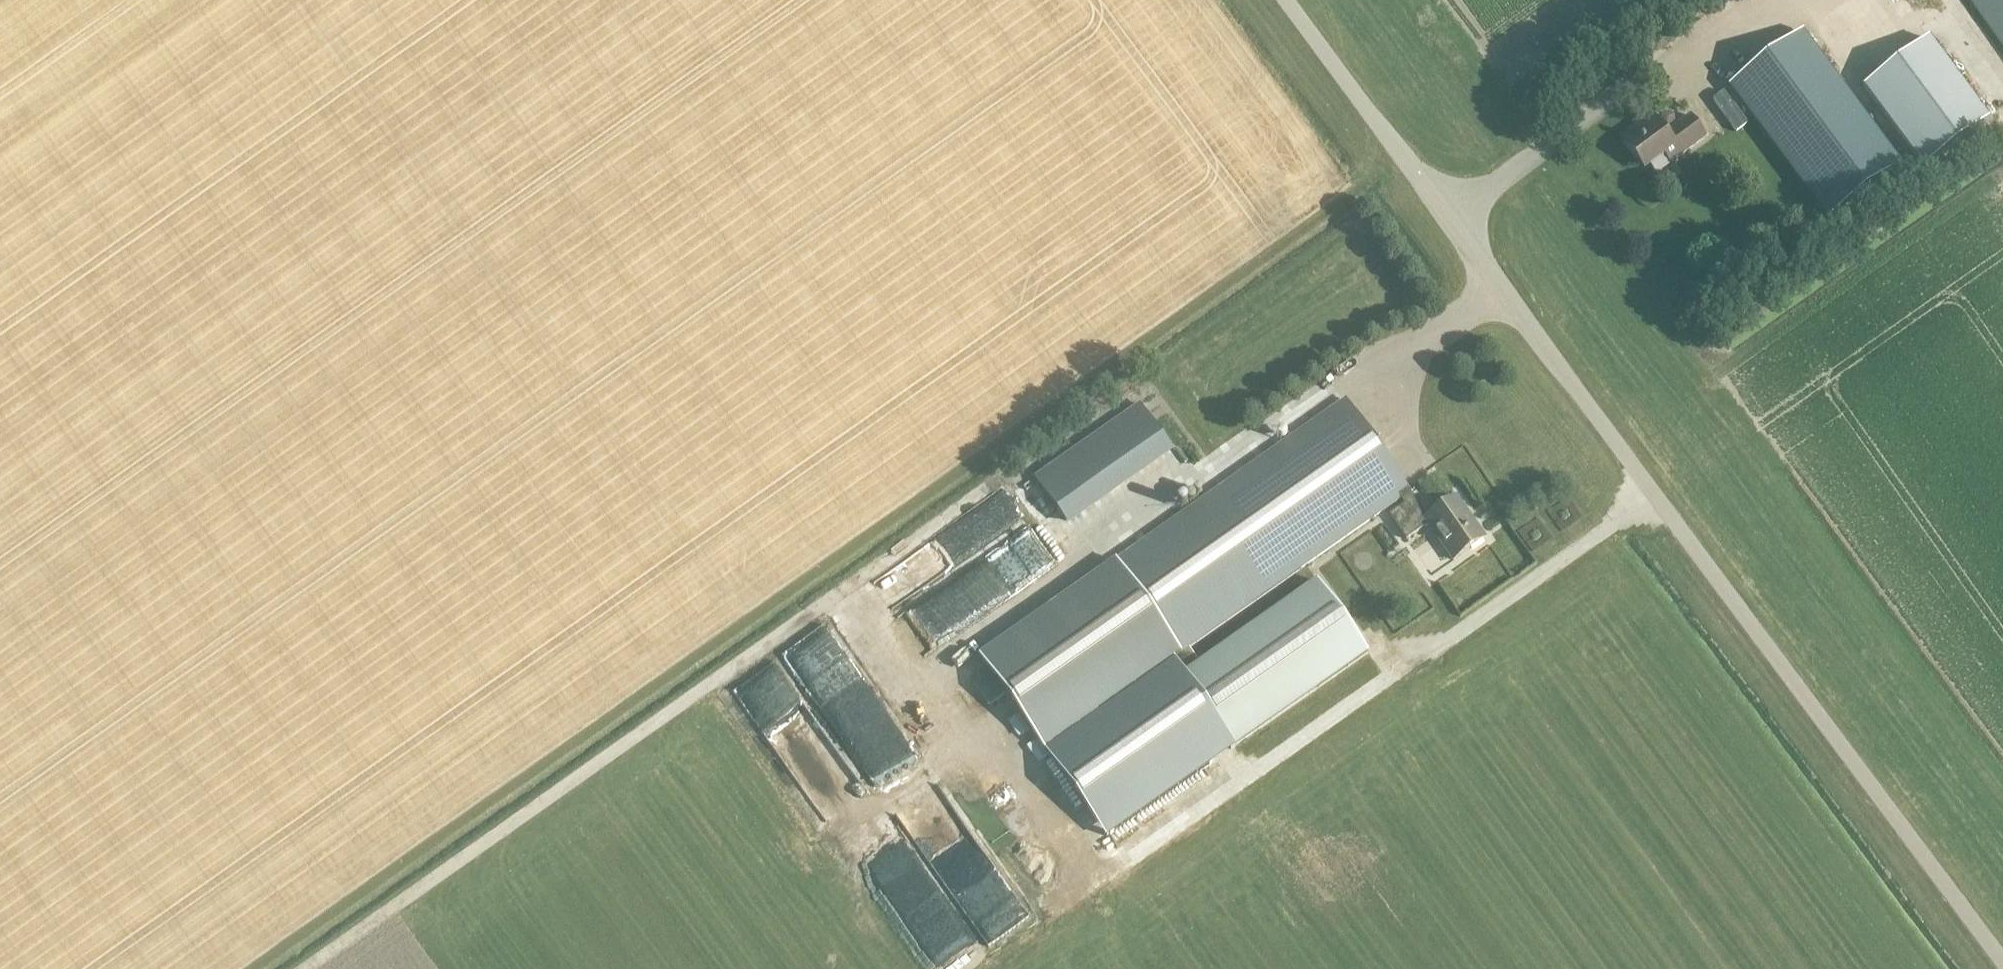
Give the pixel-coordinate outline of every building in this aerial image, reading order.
[(2002,46),(2002,0),(1971,0),(2002,46)] [(1731,86),(1828,217),(1899,164),(1802,33),(1731,86)] [(1924,168),(1989,120),(1929,39),(1864,87),(1924,168)] [(1636,160),(1637,160),(1642,156),(1649,167),(1664,155),(1670,163),(1706,137),(1690,116),(1666,134),(1655,119),(1638,131),(1635,128),(1620,138),(1636,160)] [(1045,748),(1107,837),(1212,763),(1230,789),(1125,863),(1200,968),(1203,968),(1461,787),(1386,680),(1247,778),(1228,752),(1367,654),(1317,582),(1200,664),(1188,648),(1401,498),(1408,493),(1410,492),(1345,400),(980,656),(1045,748)] [(1139,405),(1036,477),(1066,521),(1170,449),(1139,405)] [(1408,493),(1401,498),(1405,504),(1389,515),(1406,540),(1428,524),(1440,541),(1442,539),(1455,558),(1453,559),(1453,560),(1485,538),(1474,522),(1472,524),(1454,498),(1426,518),(1422,513),(1424,512),(1414,498),(1412,499),(1408,493)] [(1425,578),(1446,565),(1429,538),(1408,552),(1425,578)] [(974,597),(911,639),(920,652),(991,603),(967,567),(958,573),(974,597)] [(982,947),(1026,918),(1013,898),(969,928),(982,947)]
